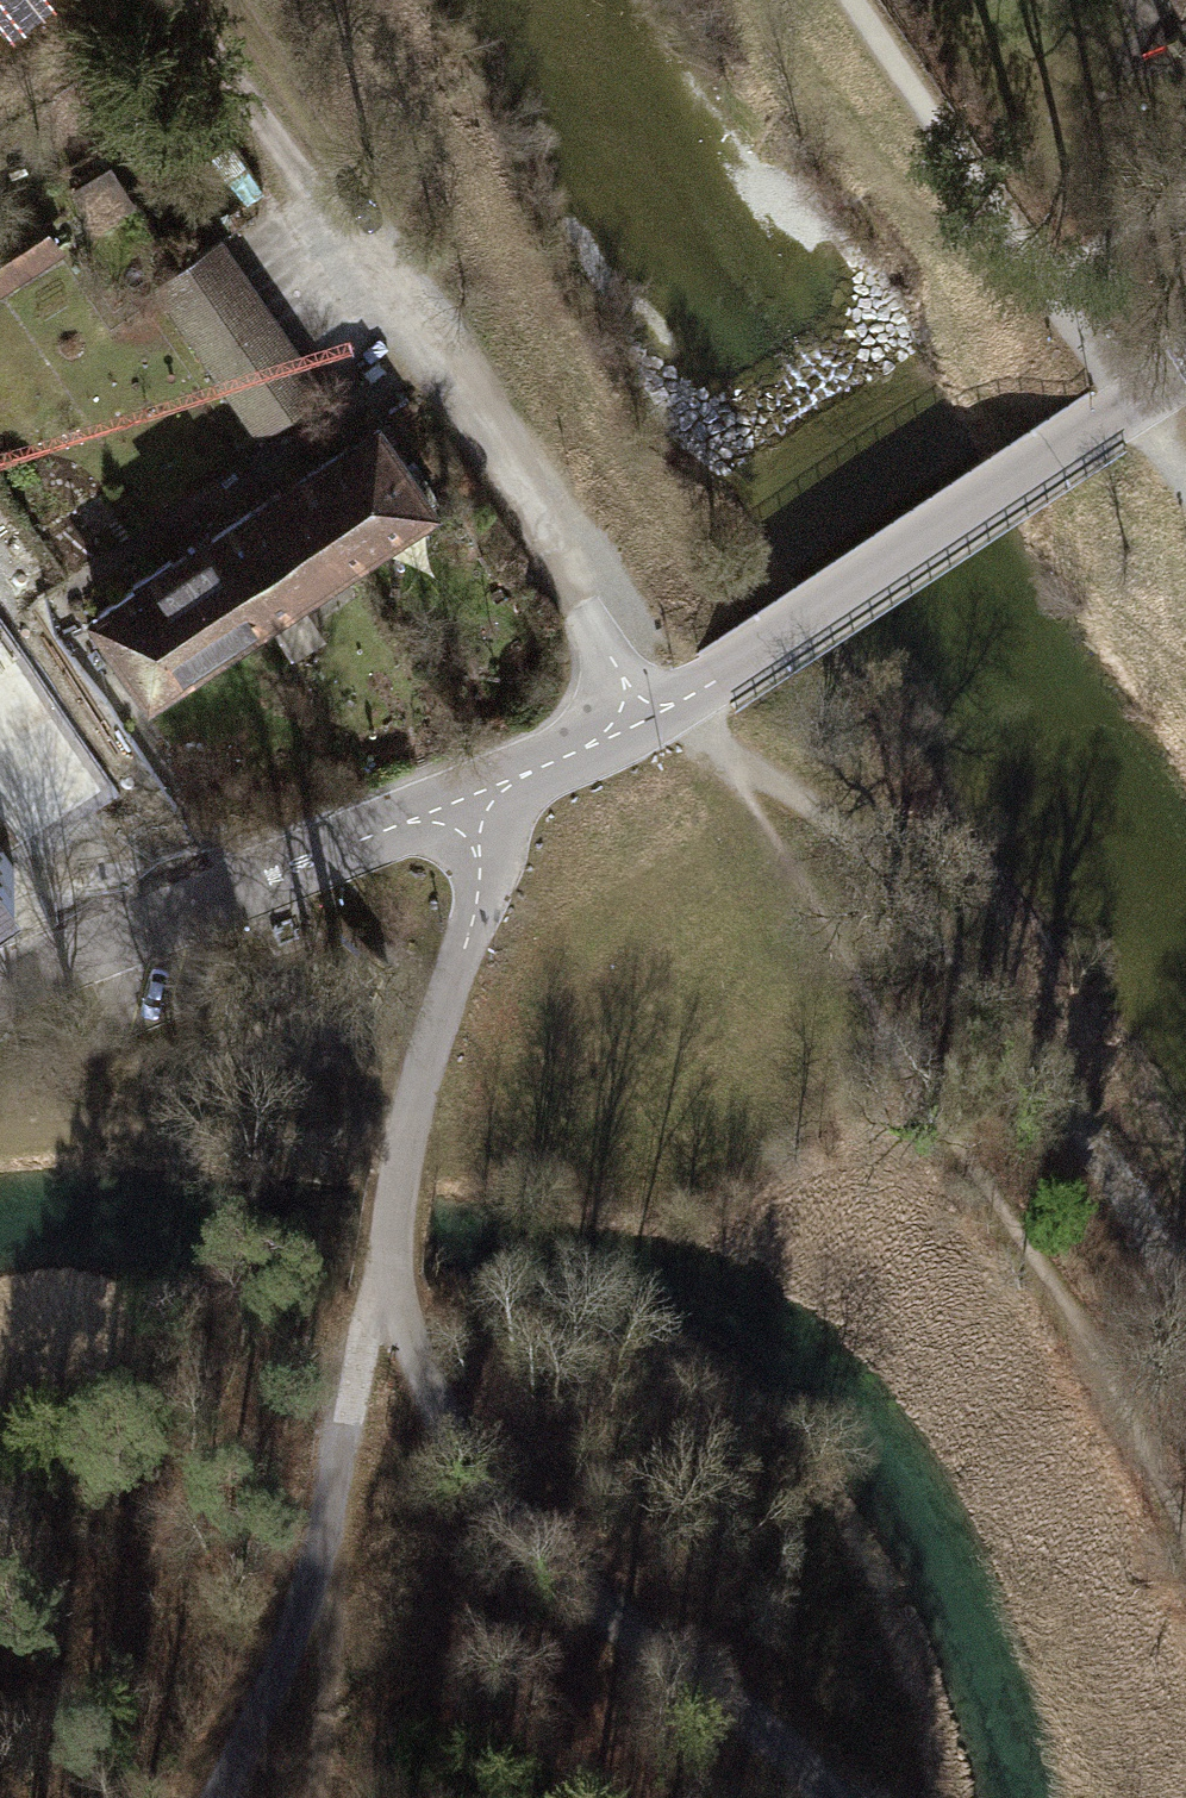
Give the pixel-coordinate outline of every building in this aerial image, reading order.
[(1185,17),(1185,0),(1175,0),(1185,17)] [(70,185),(97,226),(137,200),(109,159),(70,185)] [(64,244),(27,189),(0,207),(0,288),(64,244)] [(152,280),(257,434),(326,387),(221,233),(152,280)] [(363,545),(435,496),(375,409),(303,458),(363,545)] [(291,594),(363,545),(303,458),(231,506),(291,594)] [(219,642),(291,594),(231,506),(160,555),(219,642)] [(148,691),(219,642),(160,555),(88,604),(148,691)] [(18,867),(0,841),(0,880),(18,867)]
